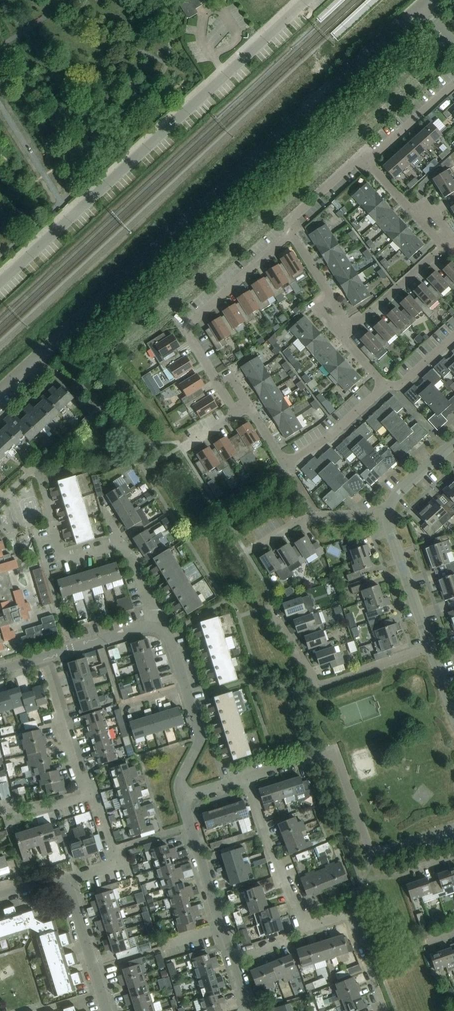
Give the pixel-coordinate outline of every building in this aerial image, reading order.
[(177,1),(177,2),(178,2),(186,17),(187,17),(187,18),(188,18),(189,18),(190,18),(197,14),(196,13),(195,14),(193,10),(202,5),(201,5),(200,4),(206,0),(179,0),(177,1)] [(453,104),(443,113),(447,118),(452,114),(453,116),(453,106),(453,104)] [(423,130),(434,142),(442,135),(431,123),(423,130)] [(426,150),(434,142),(423,130),(415,138),(426,150)] [(418,157),(426,150),(415,138),(407,145),(418,157)] [(407,145),(399,152),(410,164),(413,168),(421,161),(418,157),(407,145)] [(402,171),(410,164),(399,152),(391,159),(402,171)] [(453,179),(453,174),(450,168),(453,166),(453,162),(450,155),(440,164),(445,171),(432,179),(438,188),(453,179)] [(394,179),(402,171),(391,159),(383,167),(394,179)] [(438,188),(444,198),(453,192),(453,179),(438,188)] [(360,205),(375,192),(367,183),(352,196),(360,205)] [(368,214),(383,201),(375,192),(360,205),(368,214)] [(376,223),(391,210),(383,201),(368,214),(376,223)] [(384,232),(399,219),(391,210),(376,223),(384,232)] [(392,241),(407,227),(399,219),(384,232),(392,241)] [(315,245),(332,235),(325,224),(308,235),(315,245)] [(400,250),(415,236),(407,227),(392,241),(400,250)] [(321,255),(338,245),(332,235),(315,245),(321,255)] [(415,236),(400,250),(409,259),(424,245),(415,236)] [(328,266),(345,255),(338,245),(321,255),(328,266)] [(288,282),(287,283),(289,285),(295,295),(301,291),(294,279),(304,272),(292,252),(281,259),(284,265),(279,268),(288,282)] [(334,276),(351,265),(345,255),(328,266),(334,276)] [(443,270),(446,274),(447,275),(443,279),(449,286),(453,292),(453,291),(453,265),(451,262),(443,270)] [(288,282),(279,268),(277,265),(266,272),(270,278),(265,281),(274,295),(273,296),(275,298),(279,303),(284,300),(281,294),(284,292),(281,287),(287,283),(288,282)] [(340,286),(357,275),(351,265),(334,276),(340,286)] [(449,286),(441,278),(435,271),(427,279),(433,286),(428,290),(438,301),(443,296),(440,294),(449,286)] [(347,296),(364,286),(357,275),(340,286),(347,296)] [(274,295),(265,281),(263,278),(252,285),(255,291),(250,294),(249,291),(248,291),(259,308),(259,309),(260,311),(270,305),(267,300),(273,296),(274,295)] [(438,301),(428,290),(422,283),(413,291),(419,298),(415,302),(422,310),(428,317),(433,313),(429,308),(438,301)] [(364,286),(347,296),(353,307),(370,296),(364,286)] [(252,313),(259,309),(259,308),(248,291),(237,298),(241,304),(236,307),(245,322),(244,322),(246,324),(256,318),(252,313)] [(422,310),(415,302),(409,295),(400,303),(406,310),(401,314),(409,322),(411,325),(416,320),(414,318),(422,310)] [(299,304),(292,310),(295,314),(302,308),(299,304)] [(245,322),(236,307),(234,305),(223,312),(226,317),(221,320),(230,335),(231,337),(237,334),(234,328),(244,322),(245,322)] [(409,322),(401,314),(395,308),(387,316),(393,322),(388,326),(396,334),(395,335),(398,337),(411,325),(409,322)] [(298,339),(312,325),(304,316),(289,329),(298,339)] [(230,335),(221,320),(220,318),(208,325),(212,330),(207,333),(206,330),(205,331),(217,350),(227,344),(224,339),(230,335)] [(396,334),(388,326),(382,320),(373,328),(379,334),(375,338),(382,347),(384,349),(398,337),(395,335),(396,334)] [(306,347),(320,334),(312,325),(298,339),(306,347)] [(382,347),(375,338),(369,332),(360,340),(366,346),(361,351),(371,361),(376,357),(374,354),(382,347)] [(160,365),(177,355),(174,350),(179,346),(172,335),(167,338),(163,333),(146,344),(160,365)] [(435,333),(423,344),(429,351),(441,340),(435,333)] [(314,356),(328,343),(320,334),(306,347),(314,356)] [(322,365),(337,352),(328,343),(314,356),(322,365)] [(288,355),(293,350),(289,345),(283,350),(288,355)] [(330,374),(345,361),(337,352),(322,365),(330,374)] [(177,355),(160,365),(170,382),(192,368),(186,357),(180,360),(177,355)] [(247,377),(264,367),(257,356),(240,367),(247,377)] [(450,358),(447,361),(444,358),(434,367),(444,379),(451,372),(453,375),(453,362),(450,358)] [(338,383),(353,369),(345,361),(330,374),(338,383)] [(296,362),(292,365),(296,371),(302,366),(299,362),(297,363),(296,362)] [(253,388),(270,377),(264,367),(247,377),(253,388)] [(353,369),(338,383),(346,392),(361,379),(353,369)] [(434,400),(441,394),(435,387),(442,380),(432,369),(421,378),(424,381),(420,385),(434,400)] [(312,370),(308,374),(314,380),(318,376),(312,370)] [(149,373),(142,377),(147,385),(154,381),(149,373)] [(184,405),(201,394),(198,389),(204,386),(197,374),(180,385),(186,396),(181,399),(184,405)] [(260,398),(277,387),(270,377),(253,388),(260,398)] [(428,406),(434,400),(420,385),(417,388),(414,385),(404,394),(413,405),(421,398),(428,406)] [(49,399),(60,411),(73,398),(63,386),(57,391),(53,386),(48,391),(52,396),(49,399)] [(266,408),(283,397),(277,387),(260,398),(266,408)] [(159,388),(151,393),(154,396),(159,393),(161,392),(159,388)] [(204,399),(201,394),(184,405),(190,414),(195,410),(200,418),(217,407),(210,396),(204,399)] [(448,415),(452,412),(453,414),(453,395),(447,401),(441,394),(434,400),(448,415)] [(60,411),(49,399),(47,400),(43,396),(41,398),(43,400),(34,409),(30,404),(29,405),(47,425),(50,429),(55,425),(52,421),(60,413),(58,412),(60,411)] [(396,427),(403,421),(396,414),(403,407),(393,396),(379,409),(396,427)] [(272,418),(289,408),(283,397),(266,408),(272,418)] [(444,418),(448,415),(434,400),(428,406),(435,414),(428,420),(437,431),(447,421),(444,418)] [(51,430),(50,429),(47,425),(29,405),(23,411),(27,415),(21,421),(16,416),(15,417),(34,437),(42,430),(46,434),(51,430)] [(279,428),(296,418),(289,408),(272,418),(279,428)] [(390,433),(396,427),(379,409),(365,421),(375,432),(383,426),(390,433)] [(34,437),(15,417),(11,421),(7,417),(3,420),(7,425),(2,430),(16,445),(25,437),(29,441),(34,437)] [(296,418),(279,428),(285,439),(302,428),(296,418)] [(396,427),(414,446),(428,434),(418,423),(410,429),(403,421),(396,427)] [(245,456),(250,463),(250,464),(254,462),(255,458),(251,452),(255,450),(251,444),(259,440),(248,423),(237,430),(240,435),(234,439),(245,456)] [(367,455),(373,449),(366,441),(373,434),(363,423),(349,436),(367,455)] [(400,459),(414,446),(396,427),(390,433),(397,441),(390,448),(400,459)] [(2,430),(0,431),(0,455),(3,457),(8,453),(12,457),(17,453),(13,448),(16,445),(2,430)] [(360,461),(367,455),(349,436),(335,448),(346,459),(353,453),(360,461)] [(245,456),(234,439),(229,442),(225,437),(214,444),(217,449),(225,461),(227,464),(225,461),(232,456),(235,462),(239,460),(243,467),(250,463),(245,456)] [(334,479),(341,473),(334,465),(341,458),(331,447),(317,460),(332,476),(334,479)] [(225,461),(217,449),(212,453),(208,448),(197,455),(200,460),(195,463),(202,475),(215,467),(219,472),(222,470),(228,479),(234,475),(227,464),(225,461)] [(367,455),(384,474),(398,461),(388,450),(380,456),(373,449),(367,455)] [(370,486),(384,474),(367,455),(360,461),(367,468),(360,475),(370,486)] [(332,476),(317,460),(314,457),(300,470),(311,481),(318,474),(325,482),(332,476)] [(120,477),(124,484),(132,479),(127,472),(120,477)] [(334,479),(349,495),(351,498),(365,485),(355,474),(348,481),(341,473),(334,479)] [(64,503),(82,497),(76,476),(57,482),(59,486),(49,489),(53,502),(63,499),(64,503)] [(103,495),(98,476),(91,476),(97,497),(103,495)] [(349,495),(334,479),(332,476),(325,482),(332,490),(322,499),(332,510),(349,495)] [(111,504),(130,493),(130,492),(125,483),(106,495),(111,504)] [(450,483),(442,491),(450,500),(446,504),(453,513),(453,487),(450,483)] [(154,498),(150,491),(144,495),(148,502),(154,498)] [(117,512),(130,504),(127,499),(132,496),(130,493),(111,504),(117,512)] [(70,523),(88,518),(82,497),(64,503),(65,507),(55,510),(59,522),(69,519),(70,523)] [(446,504),(442,508),(433,499),(425,506),(443,525),(453,515),(453,513),(446,504)] [(122,521),(140,510),(138,506),(133,509),(130,504),(117,512),(122,521)] [(430,537),(443,525),(425,506),(417,514),(425,523),(421,527),(430,537)] [(141,509),(140,510),(122,521),(127,530),(130,528),(133,533),(150,523),(141,509)] [(88,518),(70,523),(71,527),(62,530),(66,543),(75,540),(76,544),(94,539),(88,518)] [(166,518),(161,521),(167,530),(171,527),(166,518)] [(138,547),(156,536),(154,532),(150,535),(146,530),(133,538),(138,547)] [(156,536),(138,547),(144,556),(146,554),(150,559),(160,553),(157,548),(162,545),(158,539),(163,536),(161,533),(156,536)] [(427,559),(445,553),(452,551),(446,534),(433,539),(435,545),(424,549),(427,559)] [(295,543),(299,550),(306,561),(305,559),(315,553),(318,557),(324,553),(317,542),(311,546),(305,537),(295,543)] [(0,542),(0,651),(4,649),(2,642),(16,639),(13,630),(10,631),(9,625),(29,619),(28,612),(31,611),(28,603),(25,604),(20,589),(14,592),(9,578),(8,578),(7,572),(18,568),(15,560),(12,560),(10,554),(3,556),(1,549),(5,549),(2,541),(0,542)] [(351,562),(371,555),(367,544),(357,548),(355,542),(342,546),(344,553),(350,551),(353,561),(351,562)] [(306,561),(299,550),(294,553),(288,544),(277,550),(282,557),(291,572),(301,566),(300,564),(306,561)] [(180,568),(175,559),(169,549),(153,559),(155,563),(146,568),(153,579),(162,574),(164,578),(180,568)] [(291,572),(282,557),(276,561),(270,551),(260,558),(270,574),(275,571),(281,580),(283,580),(292,575),(291,572)] [(453,568),(453,561),(449,563),(445,553),(427,559),(431,570),(444,565),(446,570),(453,568)] [(371,555),(351,562),(355,572),(346,575),(348,581),(361,577),(359,571),(372,567),(368,556),(371,555)] [(106,566),(111,582),(121,579),(116,563),(106,566)] [(101,585),(111,582),(106,566),(96,569),(101,585)] [(41,568),(31,571),(42,606),(52,603),(42,568),(41,568)] [(191,586),(186,577),(180,568),(164,578),(166,581),(158,586),(165,598),(173,592),(175,596),(191,586)] [(453,586),(453,568),(446,570),(448,576),(437,580),(440,591),(453,586)] [(92,588),(101,585),(96,569),(87,572),(92,588)] [(82,591),(92,588),(87,572),(77,575),(82,591)] [(72,594),(82,591),(77,575),(67,578),(72,594)] [(62,597),(72,594),(67,578),(57,581),(62,597)] [(202,603),(197,595),(193,588),(196,587),(203,583),(206,581),(205,578),(192,586),(191,586),(175,596),(178,600),(169,605),(176,616),(184,611),(187,615),(208,602),(207,600),(202,603)] [(354,587),(350,588),(352,594),(361,591),(365,602),(384,595),(384,594),(382,595),(378,585),(365,589),(363,584),(354,587)] [(440,591),(444,601),(453,598),(453,586),(440,591)] [(384,595),(365,602),(367,601),(369,606),(367,607),(368,612),(367,612),(365,613),(367,619),(368,622),(376,620),(375,616),(380,615),(378,609),(388,605),(384,595)] [(116,600),(120,613),(134,609),(130,596),(116,600)] [(312,615),(309,608),(311,607),(312,607),(313,606),(313,605),(310,596),(309,596),(307,596),(301,598),(282,605),(286,616),(297,612),(300,619),(312,615)] [(114,615),(120,613),(116,600),(110,602),(114,615)] [(311,635),(323,631),(320,624),(322,624),(318,612),(312,615),(300,619),(293,621),(297,632),(308,629),(311,635)] [(26,635),(21,637),(24,649),(60,639),(53,615),(41,618),(42,624),(25,630),(26,635)] [(225,638),(221,628),(218,617),(200,623),(201,627),(192,630),(196,643),(205,640),(206,644),(225,638)] [(355,627),(353,619),(347,621),(348,622),(350,629),(351,628),(355,627)] [(376,620),(368,622),(369,626),(371,632),(373,637),(375,636),(376,642),(374,642),(374,643),(398,635),(394,624),(384,627),(382,621),(378,623),(376,620)] [(322,652),(334,648),(331,641),(326,642),(323,631),(311,635),(304,637),(308,649),(319,645),(321,651),(322,652)] [(377,653),(373,655),(375,661),(388,656),(386,650),(399,646),(395,636),(398,635),(374,643),(377,653)] [(231,659),(228,648),(225,638),(206,644),(208,648),(198,651),(202,663),(212,660),(213,664),(231,659)] [(134,654),(150,649),(147,639),(131,644),(134,654)] [(125,643),(116,645),(119,656),(128,654),(125,643)] [(104,663),(108,662),(104,648),(97,650),(100,659),(101,663),(104,662),(104,663)] [(322,652),(321,651),(315,654),(319,665),(330,661),(332,668),(344,664),(340,652),(336,654),(334,648),(322,652)] [(137,664),(153,659),(150,649),(134,654),(137,664)] [(67,674),(88,668),(84,654),(75,656),(77,660),(68,663),(70,670),(67,671),(66,672),(67,674)] [(140,673),(156,668),(153,659),(137,664),(140,673)] [(237,680),(234,669),(231,659),(213,664),(214,668),(204,671),(208,684),(218,681),(219,685),(237,680)] [(74,682),(97,676),(95,670),(90,672),(88,668),(67,674),(68,676),(69,677),(72,677),(74,682)] [(143,683),(159,678),(156,668),(140,673),(143,683)] [(73,694),(94,687),(91,678),(97,676),(74,682),(76,689),(73,690),(72,692),(73,694)] [(159,678),(143,683),(146,693),(162,688),(159,678)] [(241,686),(244,699),(254,697),(251,684),(241,686)] [(33,692),(38,706),(48,703),(44,692),(47,692),(45,687),(43,687),(42,685),(32,689),(33,692)] [(80,702),(97,697),(94,687),(73,694),(74,696),(75,697),(78,696),(80,702)] [(124,689),(120,690),(123,700),(128,699),(127,694),(133,692),(131,687),(124,689)] [(24,705),(22,695),(19,688),(7,691),(13,708),(24,705)] [(13,708),(7,691),(0,694),(0,708),(1,712),(13,708)] [(39,708),(38,706),(33,692),(22,695),(24,705),(26,712),(39,708)] [(238,713),(235,703),(232,692),(214,698),(215,702),(205,705),(209,718),(219,715),(220,719),(238,713)] [(97,697),(80,702),(82,708),(79,709),(78,711),(79,714),(100,707),(99,702),(105,701),(103,695),(97,697)] [(166,703),(174,727),(184,724),(179,707),(172,709),(170,702),(166,703)] [(164,730),(174,727),(166,703),(163,704),(165,711),(159,713),(164,730)] [(144,736),(154,733),(147,709),(144,710),(146,717),(139,719),(144,736)] [(164,730),(159,713),(152,715),(150,709),(147,709),(154,733),(164,730)] [(87,725),(105,720),(102,710),(81,717),(82,720),(85,719),(87,725)] [(245,734),(241,723),(238,713),(220,719),(221,723),(212,726),(216,738),(225,735),(226,739),(245,734)] [(144,736),(139,719),(133,721),(131,714),(127,716),(134,739),(144,736)] [(87,736),(108,729),(105,720),(87,725),(89,732),(86,733),(87,736)] [(122,736),(127,734),(124,725),(119,726),(122,736)] [(23,745),(45,740),(44,735),(42,736),(40,729),(23,733),(24,739),(22,740),(23,745)] [(93,744),(111,739),(108,729),(87,736),(88,740),(91,738),(93,744)] [(125,746),(130,744),(129,740),(127,734),(122,736),(123,742),(125,746)] [(251,755),(248,744),(245,734),(226,739),(228,743),(218,746),(222,759),(232,756),(233,760),(251,755)] [(93,755),(114,749),(111,739),(93,744),(95,751),(92,752),(93,755)] [(28,755),(45,751),(44,744),(46,744),(45,740),(23,745),(24,749),(26,749),(28,755)] [(130,744),(125,746),(126,750),(128,756),(133,754),(132,748),(130,744)] [(114,749),(93,755),(94,759),(97,758),(99,765),(117,759),(114,749)] [(28,766),(50,760),(49,757),(47,757),(45,751),(28,755),(29,760),(27,760),(28,766)] [(12,759),(15,769),(22,767),(19,757),(12,759)] [(40,774),(50,772),(48,765),(51,765),(50,760),(28,766),(29,770),(31,770),(32,776),(40,774)] [(112,778),(136,771),(134,766),(128,768),(126,763),(109,769),(112,778)] [(45,784),(63,780),(62,776),(59,777),(58,770),(50,772),(40,774),(41,779),(39,780),(40,785),(45,784)] [(115,788),(132,783),(131,778),(137,776),(136,771),(112,778),(115,788)] [(294,795),(296,801),(297,802),(299,802),(301,802),(303,801),(306,799),(307,798),(306,793),(311,791),(308,780),(302,782),(300,776),(290,780),(294,795)] [(45,784),(48,794),(58,792),(59,794),(64,793),(63,791),(65,790),(63,780),(45,784)] [(286,804),(296,801),(294,795),(290,780),(279,783),(284,798),(286,804)] [(7,782),(1,783),(2,789),(1,790),(4,799),(10,796),(7,782)] [(118,798),(142,791),(140,786),(134,787),(132,783),(115,788),(118,798)] [(286,804),(284,798),(279,783),(269,786),(274,801),(273,801),(275,807),(280,806),(278,800),(284,798),(286,804)] [(275,807),(273,801),(274,801),(269,786),(258,789),(265,811),(270,809),(268,803),(273,801),(275,807)] [(121,808),(138,802),(137,798),(149,794),(147,789),(142,791),(118,798),(121,808)] [(242,834),(243,839),(256,835),(254,830),(247,832),(243,819),(249,817),(244,800),(233,804),(238,820),(242,834)] [(124,817),(153,808),(152,803),(140,807),(138,802),(121,808),(124,817)] [(227,824),(238,820),(233,804),(222,807),(227,824)] [(217,827),(227,824),(222,807),(212,810),(217,827)] [(127,827),(144,822),(143,817),(155,814),(153,808),(124,817),(127,827)] [(204,821),(207,830),(217,827),(212,810),(202,814),(202,815),(200,816),(202,822),(204,821)] [(279,835),(303,825),(301,821),(297,823),(294,817),(278,824),(280,830),(278,831),(279,835)] [(144,822),(127,827),(130,837),(154,830),(152,824),(146,826),(144,822)] [(62,841),(62,840),(59,828),(53,830),(51,823),(44,825),(43,823),(38,824),(47,854),(52,852),(49,842),(56,840),(57,843),(62,841)] [(43,855),(47,854),(38,824),(34,826),(34,829),(28,831),(32,847),(39,845),(43,855)] [(303,838),(301,832),(300,832),(305,830),(303,825),(279,835),(281,839),(284,838),(286,844),(303,838)] [(78,828),(87,857),(92,856),(91,853),(98,851),(93,835),(86,837),(82,826),(78,828)] [(82,859),(87,857),(78,828),(73,829),(76,839),(69,841),(68,838),(62,840),(62,841),(66,853),(72,852),(74,859),(81,856),(82,859)] [(32,847),(28,831),(21,833),(20,830),(15,832),(24,861),(29,860),(26,849),(32,847)] [(233,843),(243,839),(242,834),(231,837),(233,843)] [(223,846),(233,843),(231,837),(221,840),(223,846)] [(303,838),(286,844),(288,850),(286,851),(287,855),(311,846),(309,841),(305,843),(303,838)] [(149,850),(163,846),(161,839),(143,845),(145,851),(149,850)] [(211,849),(223,846),(221,840),(210,844),(211,849)] [(322,845),(324,851),(330,849),(327,843),(322,845)] [(152,860),(176,852),(175,847),(168,849),(167,844),(163,846),(149,850),(152,860)] [(318,853),(324,851),(322,845),(316,847),(318,853)] [(225,864),(242,859),(240,853),(245,852),(243,847),(219,854),(220,859),(223,858),(225,864)] [(155,869),(173,864),(171,860),(178,858),(187,855),(186,849),(176,852),(152,860),(155,869)] [(298,861),(304,858),(301,852),(295,855),(298,861)] [(225,875),(250,868),(248,862),(243,864),(242,859),(225,864),(227,870),(224,871),(225,875)] [(329,865),(338,886),(342,884),(341,881),(347,879),(341,862),(335,865),(334,863),(329,865)] [(155,869),(158,879),(182,871),(182,872),(192,869),(190,863),(180,866),(181,867),(174,869),(173,864),(155,869)] [(334,887),(338,886),(329,865),(320,869),(327,887),(333,885),(334,887)] [(250,868),(225,875),(227,879),(229,879),(231,885),(248,880),(247,874),(251,872),(250,868)] [(165,888),(179,883),(177,879),(184,877),(184,878),(194,875),(192,869),(182,872),(182,871),(158,879),(162,889),(165,888)] [(321,889),(327,887),(320,869),(310,873),(318,894),(322,892),(321,889)] [(453,892),(453,891),(447,871),(437,874),(439,880),(433,882),(439,897),(453,892)] [(314,895),(318,894),(310,873),(305,875),(306,876),(300,879),(307,895),(313,893),(314,895)] [(439,897),(433,882),(429,883),(427,878),(416,881),(421,896),(423,903),(439,897)] [(411,900),(421,896),(416,881),(406,885),(411,900)] [(168,898),(192,890),(190,885),(184,887),(183,882),(179,883),(165,888),(168,898)] [(91,902),(92,906),(116,899),(121,898),(118,888),(113,889),(112,883),(96,889),(97,894),(96,895),(97,900),(91,902)] [(247,902),(264,897),(261,885),(244,891),(247,902)] [(127,894),(128,900),(144,896),(143,890),(127,894)] [(168,898),(171,907),(189,902),(187,898),(194,896),(192,890),(168,898)] [(228,896),(230,902),(236,900),(234,894),(228,896)] [(268,909),(268,908),(264,897),(247,902),(251,914),(254,913),(258,912),(268,909)] [(88,914),(100,910),(102,914),(119,909),(116,899),(92,906),(86,908),(88,914)] [(286,908),(293,907),(291,899),(284,900),(286,908)] [(174,917),(198,910),(196,905),(190,907),(189,902),(171,907),(174,917)] [(26,929),(21,912),(16,913),(13,904),(3,907),(6,917),(1,918),(7,938),(27,932),(26,929)] [(254,913),(258,925),(279,918),(275,906),(268,908),(268,909),(258,912),(254,913)] [(34,930),(39,921),(35,919),(31,908),(20,911),(21,912),(26,929),(30,928),(34,930)] [(429,908),(424,910),(428,921),(433,919),(429,908)] [(102,914),(103,919),(91,923),(92,928),(98,926),(122,919),(119,909),(102,914)] [(198,910),(174,917),(179,933),(196,928),(194,922),(195,922),(193,917),(200,915),(198,910)] [(426,924),(422,912),(416,914),(420,926),(426,924)] [(279,918),(258,925),(256,925),(260,936),(266,935),(283,930),(279,918)] [(108,934),(125,928),(122,919),(98,926),(100,931),(106,929),(108,934)] [(40,936),(57,931),(58,931),(54,920),(44,923),(39,921),(34,930),(39,932),(40,936)] [(134,929),(148,927),(147,921),(133,924),(134,929)] [(104,946),(128,938),(125,928),(108,934),(109,939),(103,940),(104,946)] [(251,942),(246,928),(238,930),(243,945),(251,942)] [(43,957),(63,951),(62,946),(71,943),(68,933),(58,935),(57,931),(40,936),(37,937),(43,957)] [(331,939),(336,956),(348,952),(345,942),(347,941),(345,936),(343,937),(343,935),(331,939)] [(128,938),(104,946),(106,951),(112,949),(114,954),(116,953),(117,959),(139,953),(137,946),(131,948),(128,938)] [(325,959),(336,956),(331,939),(319,942),(325,959)] [(314,963),(325,959),(319,942),(309,946),(314,963)] [(302,967),(314,963),(309,946),(296,950),(302,967)] [(453,953),(451,948),(440,951),(445,966),(447,972),(453,970),(453,953)] [(49,976),(69,970),(68,966),(77,963),(74,952),(64,955),(63,951),(43,957),(49,976)] [(191,959),(190,959),(193,969),(217,962),(215,956),(209,958),(208,954),(199,956),(198,951),(189,953),(191,959)] [(435,970),(445,966),(440,951),(430,955),(435,970)] [(279,956),(289,980),(293,978),(292,973),(297,971),(291,955),(284,957),(283,955),(279,956)] [(119,980),(143,973),(140,965),(146,962),(144,956),(122,963),(124,968),(123,969),(124,974),(118,976),(119,980)] [(284,981),(289,980),(279,956),(275,958),(276,960),(270,963),(277,979),(283,977),(284,981)] [(173,962),(168,963),(166,964),(170,975),(171,975),(176,973),(173,962)] [(196,979),(214,973),(212,969),(219,967),(217,962),(193,969),(196,979)] [(277,979),(270,963),(264,965),(263,963),(259,964),(269,988),(274,986),(271,981),(277,979)] [(264,990),(269,988),(259,964),(255,966),(256,968),(250,971),(257,988),(262,985),(264,990)] [(341,971),(343,977),(349,975),(347,969),(341,971)] [(69,970),(49,976),(55,996),(75,990),(74,985),(83,982),(80,971),(70,974),(69,970)] [(337,979),(343,977),(341,971),(335,973),(337,979)] [(129,988),(146,983),(143,973),(119,980),(121,986),(127,984),(129,988)] [(199,988),(223,981),(221,976),(215,978),(214,973),(196,979),(199,988)] [(338,994),(359,986),(357,982),(355,983),(352,977),(336,984),(338,989),(336,990),(338,994)] [(318,980),(321,986),(327,983),(324,978),(318,980)] [(315,988),(321,986),(318,980),(313,982),(315,988)] [(199,1000),(220,993),(218,988),(225,986),(223,981),(199,988),(202,998),(199,999),(199,1000)] [(125,1000),(149,993),(146,983),(129,988),(130,993),(124,995),(125,1000)] [(176,996),(182,994),(179,984),(173,986),(176,996)] [(360,998),(358,991),(360,991),(359,986),(338,994),(338,995),(330,998),(323,1000),(317,1002),(320,1010),(325,1010),(326,1010),(324,1005),(338,1000),(339,999),(342,998),(344,1004),(360,998)] [(444,990),(447,998),(453,996),(453,993),(452,987),(444,990)] [(135,1008),(152,1003),(149,993),(125,1000),(127,1005),(133,1003),(135,1008)] [(202,1009),(225,1002),(224,997),(217,999),(216,994),(220,993),(199,1000),(202,1009)] [(260,997),(263,1004),(269,1001),(267,995),(260,997)] [(357,1010),(367,1007),(365,1003),(363,1004),(360,998),(344,1004),(346,1009),(344,1010),(356,1010),(357,1010)] [(309,1010),(315,1008),(313,1001),(307,1003),(309,1010)] [(221,1009),(227,1007),(225,1002),(202,1009),(202,1010),(221,1010),(221,1009)] [(152,1003),(135,1008),(136,1010),(154,1010),(152,1003)] [(290,1003),(272,1008),(273,1010),(292,1010),(290,1003)]
